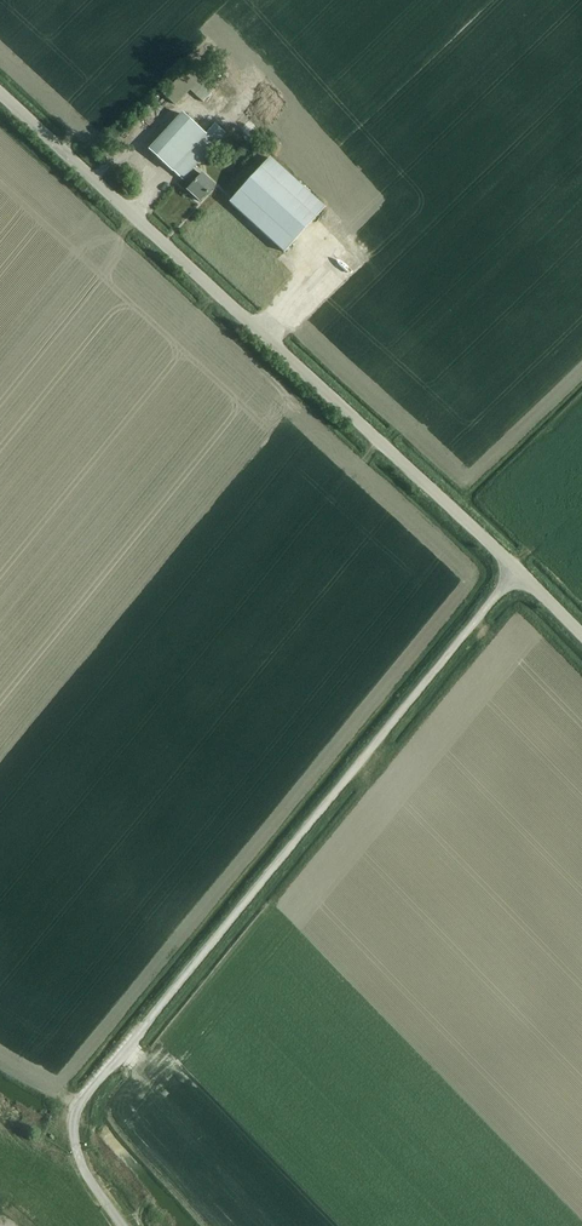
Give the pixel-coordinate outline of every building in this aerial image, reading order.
[(157,99),(170,112),(190,90),(218,116),(233,100),(193,62),(157,99)] [(204,137),(180,115),(148,150),(181,181),(184,177),(192,184),(186,191),(198,202),(213,186),(201,175),(199,178),(191,171),(227,133),(217,123),(204,137)] [(322,209),(269,160),(228,204),(282,254),(322,209)]
